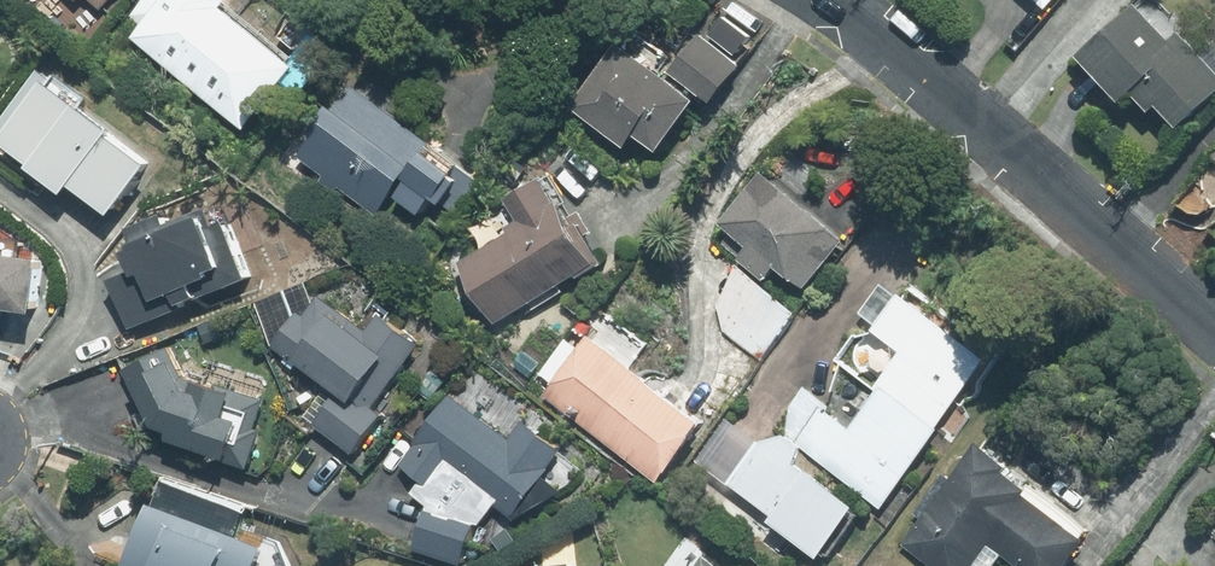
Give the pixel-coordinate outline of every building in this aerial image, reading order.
[(104,9),(113,0),(96,0),(104,9)] [(139,37),(251,131),(303,68),(231,8),(238,0),(170,0),(139,37)] [(1143,0),(1140,0),(1085,51),(1129,98),(1139,88),(1156,106),(1162,100),(1183,123),(1214,93),(1214,36),(1199,19),(1188,30),(1160,0),(1159,0),(1150,8),(1143,0)] [(680,79),(629,43),(581,111),(636,150),(645,138),(667,154),(708,96),(720,104),(749,64),(710,37),(680,79)] [(160,165),(88,108),(95,99),(57,69),(50,77),(41,70),(0,121),(0,122),(15,134),(9,142),(76,196),(83,187),(119,216),(160,165)] [(439,138),(358,79),(300,159),(381,217),(398,195),(427,217),(440,200),(444,203),(449,207),(459,193),(454,189),(465,174),(461,171),(464,166),(434,144),(439,138)] [(713,235),(749,267),(708,313),(760,358),(800,312),(793,306),(851,240),(771,169),(713,235)] [(530,223),(463,264),(498,321),(600,258),(562,196),(551,179),(516,201),(530,223)] [(221,229),(213,210),(175,225),(170,214),(133,229),(142,251),(133,255),(139,270),(116,278),(135,331),(174,317),(173,312),(258,277),(236,223),(221,229)] [(44,310),(48,260),(1,256),(3,234),(0,233),(0,307),(44,310)] [(891,507),(987,352),(897,297),(878,328),(905,345),(858,421),(803,387),(770,440),(746,425),(711,481),(825,551),(858,497),(801,461),(805,453),(891,507)] [(366,333),(323,298),(306,317),(301,313),(275,344),(339,397),(316,424),(357,458),(380,430),(391,416),(364,395),(395,357),(408,368),(426,346),(413,336),(383,311),(366,333)] [(559,382),(547,399),(666,481),(714,411),(642,362),(654,345),(598,307),(573,343),(563,336),(540,369),(559,382)] [(171,347),(127,370),(166,435),(185,446),(225,455),(239,459),(247,421),(233,418),(239,391),(200,382),(196,397),(171,347)] [(465,562),(475,532),(499,503),(513,514),(564,447),(526,418),(514,435),(450,392),(401,466),(423,481),(416,492),(431,502),(416,545),(465,562)] [(1010,471),(1017,463),(984,437),(901,539),(934,565),(974,565),(996,539),(1029,565),(1076,565),(1096,541),(1010,471)] [(272,544),(238,531),(247,508),(190,487),(181,510),(150,498),(124,565),(125,565),(263,565),(272,544)] [(703,554),(694,565),(720,565),(703,554)] [(581,556),(523,561),(523,565),(582,565),(581,556)]
